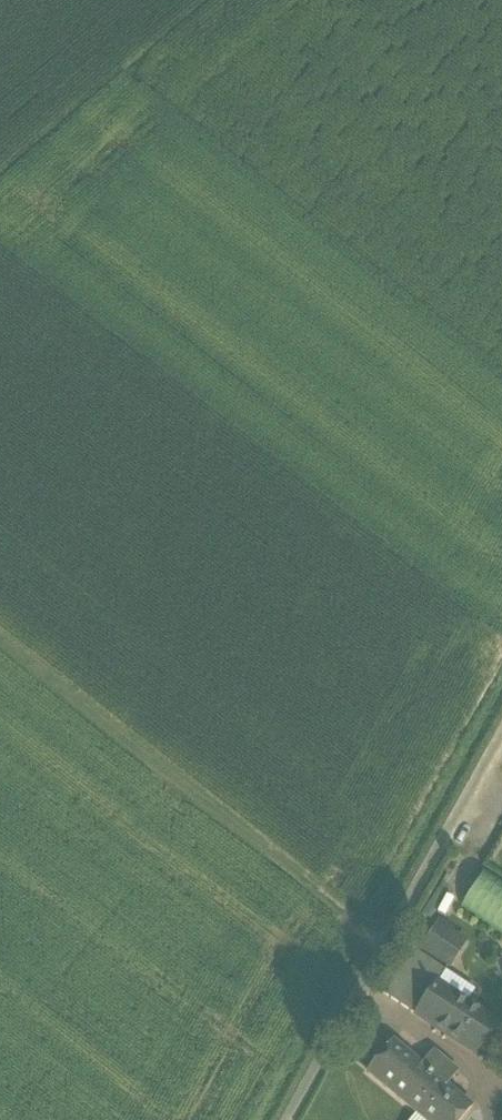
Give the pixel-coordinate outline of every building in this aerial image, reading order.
[(460,904),(501,935),(501,882),(485,870),(460,904)] [(448,969),(467,939),(437,919),(417,949),(448,969)] [(437,986),(400,961),(378,994),(415,1018),(437,986)] [(496,1025),(437,986),(415,1018),(476,1057),(496,1025)] [(381,1035),(356,1065),(368,1075),(393,1045),(381,1035)] [(415,1063),(393,1045),(368,1075),(390,1093),(415,1063)] [(454,1077),(431,1057),(422,1069),(444,1087),(445,1088),(454,1077)] [(422,1069),(415,1063),(390,1093),(416,1115),(426,1102),(429,1104),(444,1087),(422,1069)] [(429,1104),(426,1102),(416,1115),(422,1119),(461,1119),(470,1109),(445,1088),(444,1087),(429,1104)]
